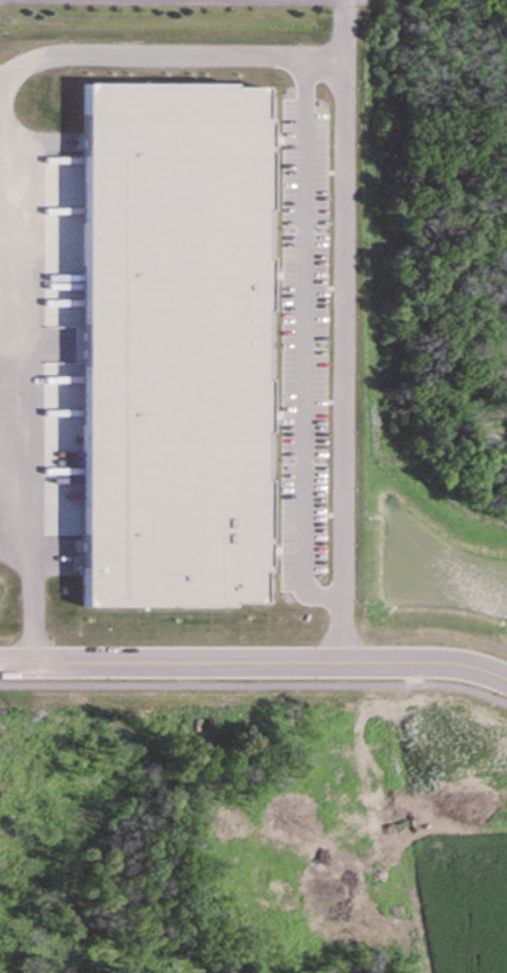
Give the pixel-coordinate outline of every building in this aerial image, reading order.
[(81,84),(257,84),(256,604),(224,604),(224,607),(79,607),(81,84)]
